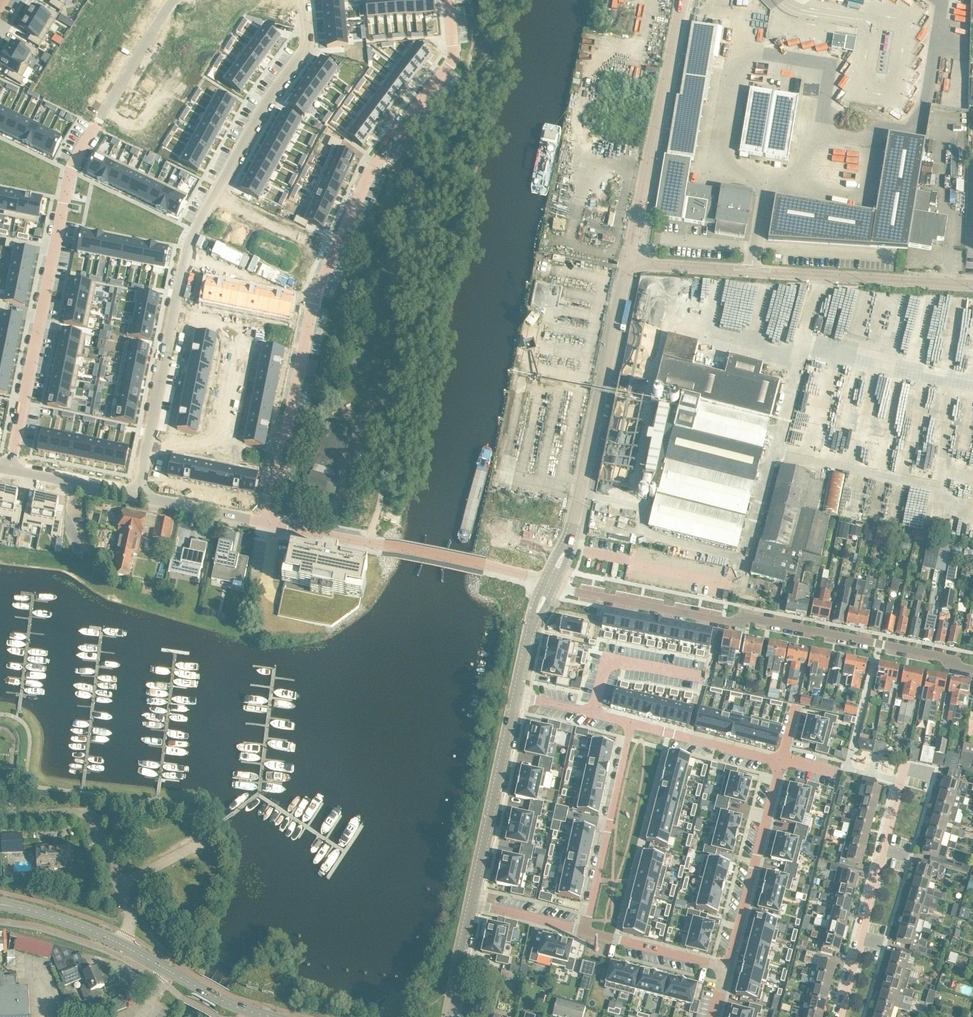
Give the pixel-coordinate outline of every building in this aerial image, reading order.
[(50,5),(61,12),(69,0),(53,0),(50,5)] [(119,1),(136,12),(140,4),(133,0),(120,0),(119,1)] [(198,4),(211,16),(218,9),(208,0),(201,0),(198,4)] [(218,9),(224,2),(222,0),(208,0),(218,9)] [(376,1),(377,18),(387,17),(385,0),(382,0),(376,1)] [(387,17),(397,16),(395,0),(385,0),(387,17)] [(397,16),(406,15),(405,0),(395,0),(397,16)] [(406,15),(416,14),(414,0),(405,0),(406,15)] [(416,14),(425,13),(424,0),(414,0),(416,14)] [(425,13),(435,12),(434,0),(424,0),(425,13)] [(119,1),(115,9),(132,19),(136,12),(119,1)] [(376,1),(366,2),(368,19),(377,18),(376,1)] [(343,2),(323,4),(324,16),(344,14),(343,2)] [(198,4),(191,11),(205,23),(211,16),(198,4)] [(33,8),(27,18),(49,32),(59,15),(48,9),(44,14),(33,8)] [(191,11),(184,18),(198,31),(205,23),(191,11)] [(344,14),(324,16),(325,26),(345,24),(344,14)] [(27,18),(20,29),(32,36),(28,41),(40,48),(49,32),(27,18)] [(71,30),(75,24),(69,20),(65,27),(71,30)] [(345,24),(325,26),(326,37),(346,35),(345,24)] [(179,27),(174,35),(189,45),(195,37),(179,27)] [(265,28),(258,37),(273,48),(280,39),(265,28)] [(174,35),(169,44),(184,53),(189,45),(174,35)] [(346,35),(326,37),(327,49),(348,47),(346,35)] [(846,37),(840,36),(838,50),(844,51),(846,37)] [(258,37),(252,46),(267,57),(273,48),(258,37)] [(10,42),(4,53),(27,67),(27,66),(33,56),(35,57),(38,52),(27,45),(24,50),(10,42)] [(93,43),(88,52),(105,62),(110,53),(93,43)] [(169,44),(164,52),(179,62),(184,53),(169,44)] [(417,44),(411,52),(426,62),(432,54),(417,44)] [(252,46),(245,55),(261,66),(267,57),(252,46)] [(88,52),(83,61),(100,71),(105,62),(88,52)] [(164,52),(159,60),(174,70),(179,62),(164,52)] [(411,52),(406,60),(420,70),(426,62),(411,52)] [(0,64),(0,65),(11,72),(8,77),(21,85),(25,79),(23,78),(29,67),(27,66),(27,67),(4,53),(0,60),(2,61),(0,64)] [(245,55),(239,63),(254,75),(261,66),(245,55)] [(159,60),(154,68),(169,78),(174,70),(159,60)] [(321,60),(314,69),(331,81),(338,72),(321,60)] [(406,60),(400,67),(414,78),(420,70),(406,60)] [(83,61),(77,69),(94,80),(100,71),(83,61)] [(239,63),(232,72),(248,83),(254,75),(239,63)] [(400,67),(394,75),(408,85),(414,78),(400,67)] [(154,68),(148,77),(164,87),(169,78),(154,68)] [(77,69),(72,78),(89,88),(94,80),(77,69)] [(314,69),(308,78),(324,90),(331,81),(314,69)] [(232,72),(225,82),(241,93),(248,83),(232,72)] [(394,75),(389,83),(403,93),(408,85),(394,75)] [(72,78),(67,87),(84,97),(89,88),(72,78)] [(308,78),(302,87),(318,99),(324,90),(308,78)] [(146,80),(141,88),(157,98),(162,89),(146,80)] [(389,83),(383,90),(397,101),(403,93),(389,83)] [(52,90),(48,97),(60,104),(63,98),(78,107),(84,97),(67,87),(61,96),(52,90)] [(302,87),(295,96),(312,108),(318,99),(302,87)] [(141,88),(136,96),(152,106),(157,98),(141,88)] [(383,90),(377,98),(391,109),(397,101),(383,90)] [(750,90),(740,153),(788,161),(798,97),(750,90)] [(219,95),(213,105),(230,114),(236,104),(219,95)] [(136,96),(131,105),(147,114),(152,106),(136,96)] [(295,96),(288,105),(305,117),(312,108),(295,96)] [(377,98),(371,106),(386,116),(391,109),(377,98)] [(131,105),(126,113),(142,122),(147,114),(131,105)] [(213,105),(208,114),(225,124),(230,114),(213,105)] [(371,106),(366,113),(380,124),(386,116),(371,106)] [(0,116),(0,131),(4,133),(12,115),(3,110),(0,116)] [(284,112),(278,123),(296,132),(302,122),(284,112)] [(126,113),(121,121),(137,131),(142,122),(126,113)] [(366,113),(360,121),(374,132),(380,124),(366,113)] [(208,114),(203,124),(219,133),(225,124),(208,114)] [(12,115),(4,133),(13,138),(22,120),(12,115)] [(22,120),(13,138),(23,143),(32,124),(22,120)] [(121,121),(116,130),(132,139),(137,131),(121,121)] [(360,121),(354,129),(368,139),(374,132),(360,121)] [(278,123),(273,132),(291,142),(296,132),(278,123)] [(32,124),(23,143),(33,147),(42,129),(32,124)] [(203,124),(198,133),(214,143),(219,133),(203,124)] [(42,129),(33,147),(43,152),(51,134),(42,129)] [(354,129),(348,137),(362,147),(368,139),(354,129)] [(273,132),(268,142),(285,151),(291,142),(273,132)] [(198,133),(192,143),(209,152),(214,143),(198,133)] [(51,134),(43,152),(53,157),(62,139),(51,134)] [(908,249),(926,140),(888,134),(875,213),(775,197),(768,240),(908,249)] [(332,138),(328,147),(333,149),(328,159),(350,169),(355,158),(340,152),(344,143),(332,138)] [(268,142),(263,151),(280,161),(285,151),(268,142)] [(192,143),(187,152),(204,162),(209,152),(192,143)] [(722,190),(687,184),(691,161),(694,161),(694,160),(693,160),(694,154),(682,152),(681,158),(675,157),(676,151),(668,149),(667,156),(665,156),(655,217),(704,225),(704,223),(716,225),(715,234),(744,238),(748,218),(747,217),(747,218),(745,218),(746,213),(748,213),(748,214),(752,193),(722,188),(722,190)] [(263,151),(257,161),(275,170),(280,161),(263,151)] [(187,152),(181,163),(198,172),(204,162),(187,152)] [(98,153),(88,174),(98,179),(99,179),(109,158),(98,153)] [(151,153),(148,158),(155,162),(158,156),(157,156),(153,154),(151,153)] [(98,179),(98,180),(108,185),(109,184),(108,184),(119,162),(109,158),(99,179),(98,179)] [(328,159),(324,169),(346,179),(350,169),(328,159)] [(257,161),(252,170),(270,180),(275,170),(257,161)] [(119,162),(108,184),(109,184),(118,189),(129,167),(119,162)] [(129,167),(118,189),(128,193),(138,172),(129,167)] [(324,169),(319,179),(341,189),(346,179),(324,169)] [(252,170),(247,179),(265,189),(270,180),(252,170)] [(138,172),(128,193),(138,198),(148,177),(138,172)] [(148,177),(138,198),(147,203),(158,181),(148,177)] [(247,179),(241,190),(259,200),(265,189),(247,179)] [(319,179),(315,189),(337,199),(341,189),(319,179)] [(157,207),(156,208),(167,213),(167,212),(177,191),(180,184),(170,180),(167,186),(157,207)] [(158,181),(147,203),(157,207),(167,186),(158,181)] [(315,189),(310,199),(315,201),(332,209),(337,199),(315,189)] [(6,218),(10,193),(0,191),(0,217),(6,218)] [(177,191),(167,212),(177,217),(188,196),(177,191)] [(937,240),(943,241),(944,241),(947,219),(928,216),(930,205),(931,194),(918,192),(909,247),(931,250),(932,244),(936,245),(937,240)] [(10,193),(6,218),(16,220),(21,196),(10,193)] [(21,196),(16,220),(27,222),(32,198),(21,196)] [(32,198),(27,222),(38,224),(40,213),(42,214),(43,207),(41,206),(43,200),(32,198)] [(311,210),(311,211),(328,218),(332,209),(315,201),(311,210)] [(297,217),(294,223),(306,229),(309,223),(323,229),(328,218),(311,211),(311,210),(309,209),(304,220),(297,217)] [(217,229),(214,235),(224,240),(233,222),(223,217),(220,222),(219,222),(215,228),(217,229)] [(233,222),(224,240),(234,245),(244,225),(234,220),(233,222)] [(244,225),(234,245),(244,250),(253,229),(244,225)] [(253,229),(244,250),(253,254),(264,232),(254,227),(253,229)] [(82,233),(78,253),(90,255),(94,235),(82,233)] [(94,235),(90,255),(100,257),(104,237),(94,235)] [(104,237),(100,257),(111,259),(115,239),(104,237)] [(115,239),(111,259),(122,261),(125,241),(115,239)] [(7,241),(6,248),(16,250),(14,260),(33,264),(36,253),(20,250),(21,243),(7,241)] [(125,241),(122,261),(132,263),(136,243),(125,241)] [(136,243),(132,263),(143,265),(147,246),(136,243)] [(147,246),(143,265),(153,268),(157,248),(147,246)] [(157,248),(153,268),(165,270),(169,250),(157,248)] [(14,260),(12,271),(31,275),(33,264),(14,260)] [(12,271),(10,281),(29,285),(31,275),(12,271)] [(10,281),(7,292),(27,296),(29,285),(10,281)] [(73,281),(71,292),(94,296),(96,285),(73,281)] [(205,296),(203,307),(214,309),(219,285),(208,282),(207,289),(205,288),(203,295),(205,296)] [(219,285),(214,309),(225,311),(229,287),(219,285)] [(229,287),(225,311),(235,313),(240,289),(229,287)] [(240,289),(235,313),(246,315),(251,291),(240,289)] [(251,291),(246,315),(256,317),(261,293),(251,291)] [(8,310),(9,304),(25,307),(27,296),(7,292),(5,302),(0,301),(0,308),(8,310)] [(71,292),(69,302),(92,307),(94,296),(71,292)] [(136,293),(134,305),(136,305),(157,309),(159,298),(136,293)] [(261,293),(256,317),(267,320),(272,295),(261,293)] [(272,295),(267,320),(278,322),(282,297),(272,295)] [(282,297),(278,322),(289,324),(291,313),(293,313),(294,306),(292,306),(294,300),(282,297)] [(69,302),(66,313),(90,317),(92,307),(69,302)] [(136,305),(134,315),(155,320),(157,309),(136,305)] [(3,316),(0,326),(20,330),(22,319),(6,316),(8,310),(0,308),(0,316),(3,316)] [(66,313),(64,324),(88,328),(90,317),(66,313)] [(132,325),(132,326),(153,330),(155,320),(134,315),(132,325)] [(818,321),(814,332),(820,334),(823,322),(818,321)] [(130,325),(127,336),(151,341),(153,330),(132,326),(132,325),(130,325)] [(0,329),(0,337),(18,341),(20,330),(0,326),(0,329)] [(63,331),(61,342),(84,347),(86,335),(63,331)] [(197,334),(195,345),(214,349),(216,337),(197,334)] [(658,492),(693,367),(699,344),(669,336),(652,403),(660,405),(647,470),(644,469),(643,478),(641,488),(658,492)] [(16,352),(18,341),(0,337),(0,348),(16,352)] [(61,342),(58,352),(77,356),(77,357),(82,358),(84,347),(61,342)] [(126,343),(124,355),(147,359),(149,348),(126,343)] [(195,345),(193,355),(212,359),(214,349),(195,345)] [(264,347),(262,358),(282,362),(284,351),(264,347)] [(14,362),(16,352),(0,348),(0,359),(14,362)] [(58,352),(56,363),(75,367),(75,366),(77,357),(77,356),(58,352)] [(124,355),(121,365),(145,370),(147,359),(124,355)] [(193,355),(190,366),(210,370),(212,359),(193,355)] [(749,505),(778,390),(784,392),(786,385),(780,383),(780,382),(760,377),(763,365),(730,356),(725,376),(693,367),(658,492),(650,527),(737,549),(746,514),(748,515),(751,506),(749,505)] [(262,358),(260,369),(279,373),(282,362),(262,358)] [(11,373),(14,362),(0,359),(0,370),(11,373)] [(56,363),(54,374),(78,378),(80,367),(75,366),(75,367),(56,363)] [(121,365),(119,376),(143,380),(145,370),(121,365)] [(190,366),(188,376),(208,380),(210,370),(190,366)] [(260,369),(258,379),(277,383),(279,373),(260,369)] [(9,383),(11,373),(0,370),(0,381),(9,383)] [(54,374),(52,384),(71,388),(75,389),(78,378),(54,374)] [(119,376),(117,386),(141,391),(143,380),(119,376)] [(188,376),(186,387),(206,391),(208,380),(188,376)] [(258,379),(256,390),(275,394),(277,383),(258,379)] [(7,394),(9,383),(0,381),(0,393),(7,394)] [(52,384),(50,395),(69,399),(69,398),(71,388),(52,384)] [(117,386),(115,397),(120,398),(138,402),(141,391),(117,386)] [(186,387),(184,398),(204,401),(206,391),(186,387)] [(256,390),(253,401),(273,405),(275,394),(256,390)] [(50,395),(48,406),(71,411),(73,399),(69,398),(69,399),(50,395)] [(118,408),(136,412),(138,402),(120,398),(118,408)] [(184,398),(182,408),(201,412),(204,401),(184,398)] [(253,401),(251,411),(271,415),(273,405),(253,401)] [(113,407),(111,418),(134,423),(136,412),(118,408),(113,407)] [(182,408),(180,419),(199,423),(201,412),(182,408)] [(251,411),(249,422),(269,426),(271,415),(251,411)] [(180,419),(178,430),(197,434),(199,423),(180,419)] [(249,422),(247,432),(267,436),(269,426),(249,422)] [(312,472),(308,486),(335,494),(339,480),(333,478),(335,470),(337,471),(340,461),(338,461),(340,453),(346,454),(351,440),(343,438),(346,429),(327,423),(325,432),(324,432),(319,446),(320,447),(318,455),(318,454),(315,464),(313,472),(312,472)] [(42,431),(38,451),(50,454),(54,434),(42,431)] [(247,432),(245,443),(264,447),(267,436),(247,432)] [(54,434),(50,454),(60,456),(64,436),(54,434)] [(64,436),(60,456),(71,458),(75,438),(64,436)] [(75,438),(71,458),(82,460),(86,440),(75,438)] [(86,440),(82,460),(92,462),(96,442),(86,440)] [(96,442),(92,462),(103,464),(107,444),(96,442)] [(107,444),(103,464),(113,466),(117,446),(107,444)] [(117,446),(113,466),(125,469),(129,449),(117,446)] [(169,464),(168,471),(170,471),(169,478),(180,480),(185,455),(173,453),(171,464),(169,464)] [(185,455),(180,480),(190,482),(195,458),(185,455)] [(195,458),(190,482),(201,484),(206,460),(195,458)] [(206,460),(201,484),(211,486),(216,462),(206,460)] [(216,462),(211,486),(222,488),(227,464),(216,462)] [(227,464),(222,488),(233,490),(237,466),(227,464)] [(237,466),(233,490),(243,493),(248,468),(237,466)] [(819,568),(830,517),(816,513),(824,483),(809,479),(811,473),(782,466),(762,542),(760,541),(751,575),(784,583),(787,574),(795,577),(798,564),(806,566),(819,568)] [(248,468),(243,493),(254,495),(256,489),(257,489),(259,482),(257,481),(259,469),(248,467),(248,468)] [(7,490),(1,517),(12,519),(12,522),(19,524),(22,510),(15,509),(19,493),(7,490)] [(26,511),(22,531),(29,532),(30,526),(42,528),(43,525),(42,525),(47,498),(36,496),(32,512),(26,511)] [(47,498),(42,525),(43,525),(53,527),(51,535),(60,537),(63,518),(56,517),(59,501),(47,498)] [(119,552),(114,575),(129,578),(134,555),(136,555),(140,535),(143,536),(145,525),(147,515),(123,510),(119,531),(121,531),(117,551),(119,552)] [(158,518),(154,538),(156,538),(154,547),(167,550),(174,521),(158,518)] [(877,530),(875,542),(885,544),(888,532),(877,530)] [(941,543),(940,545),(951,547),(952,539),(942,537),(941,543)] [(927,543),(922,569),(935,571),(940,545),(941,543),(928,540),(927,543)] [(174,548),(169,572),(169,573),(171,567),(180,569),(179,572),(199,576),(198,579),(199,579),(201,568),(202,568),(207,544),(192,541),(190,552),(184,550),(183,555),(174,553),(174,548)] [(220,542),(212,579),(212,580),(213,577),(233,581),(234,579),(244,581),(249,558),(248,558),(248,559),(239,557),(239,556),(231,555),(233,545),(220,542)] [(291,550),(278,616),(332,628),(359,608),(368,566),(337,560),(339,554),(338,554),(336,554),(336,553),(335,553),(335,554),(333,553),(332,553),(330,553),(330,552),(329,552),(329,553),(327,552),(328,552),(327,551),(326,552),(325,552),(325,551),(324,551),(307,548),(306,553),(291,550)] [(972,562),(972,551),(965,550),(963,560),(972,562)] [(956,567),(958,558),(951,557),(942,602),(941,609),(952,611),(956,592),(954,592),(958,567),(956,567)] [(803,579),(806,566),(798,564),(795,577),(803,579)] [(805,573),(817,576),(818,570),(807,567),(805,573)] [(826,589),(827,585),(828,580),(822,579),(817,601),(814,600),(810,618),(820,620),(826,589)] [(867,629),(869,620),(870,613),(869,613),(872,603),(869,602),(871,590),(876,591),(878,581),(866,579),(865,583),(856,627),(867,629)] [(877,590),(883,592),(886,580),(880,579),(877,590)] [(891,591),(898,593),(900,581),(893,579),(891,591)] [(844,625),(846,615),(853,582),(846,580),(840,606),(836,605),(832,623),(844,625)] [(856,627),(865,583),(858,581),(856,591),(857,592),(854,610),(849,609),(846,625),(856,627)] [(918,621),(925,583),(919,582),(908,638),(918,640),(918,639),(923,640),(926,623),(918,621)] [(806,617),(808,607),(809,601),(805,600),(808,588),(804,587),(804,585),(803,584),(802,587),(796,615),(806,617)] [(796,615),(802,587),(795,585),(793,598),(788,597),(787,603),(779,601),(777,611),(796,615)] [(827,585),(826,589),(820,620),(829,622),(832,604),(829,603),(832,586),(827,585)] [(733,593),(724,591),(723,600),(731,602),(733,593)] [(880,632),(883,616),(878,615),(880,602),(875,601),(869,630),(880,632)] [(903,636),(905,636),(910,611),(906,610),(907,604),(901,603),(895,634),(899,635),(900,636),(902,637),(903,636)] [(893,635),(895,625),(896,618),(892,617),(894,608),(887,606),(884,623),(882,633),(893,635)] [(926,623),(923,640),(923,641),(931,643),(936,618),(931,617),(933,608),(929,608),(926,623)] [(971,609),(969,616),(972,616),(972,617),(967,616),(966,622),(964,632),(972,633),(972,631),(972,610),(971,609)] [(606,610),(602,628),(610,630),(613,611),(606,610)] [(613,611),(610,630),(617,631),(621,613),(613,611)] [(959,647),(965,614),(957,612),(953,629),(950,628),(947,644),(949,645),(950,646),(953,647),(954,646),(959,647)] [(621,613),(617,631),(624,633),(628,614),(621,613)] [(628,614),(624,633),(631,634),(635,615),(628,614)] [(946,635),(948,625),(946,624),(948,616),(940,614),(936,633),(934,643),(945,645),(946,635)] [(635,615),(631,634),(638,635),(642,617),(635,615)] [(642,617),(638,635),(645,637),(649,618),(642,617)] [(649,618),(645,637),(652,638),(656,619),(649,618)] [(562,619),(559,632),(586,638),(589,624),(562,619)] [(656,619),(652,638),(659,640),(663,621),(656,619)] [(663,621),(659,640),(666,641),(670,622),(663,621)] [(670,622),(666,641),(673,642),(677,624),(670,622)] [(677,624),(673,642),(680,644),(684,625),(677,624)] [(684,625),(680,644),(687,645),(691,626),(684,625)] [(691,626),(687,645),(695,647),(698,628),(691,626)] [(698,628),(695,647),(702,648),(705,629),(698,628)] [(705,629),(702,648),(709,649),(713,631),(705,629)] [(728,664),(733,635),(724,633),(718,663),(727,665),(727,664),(728,664)] [(739,653),(742,636),(733,635),(728,664),(733,665),(735,652),(739,653)] [(749,669),(755,639),(746,637),(742,654),(746,655),(744,666),(748,666),(747,668),(749,669)] [(550,639),(547,651),(568,656),(573,657),(575,645),(550,639)] [(761,657),(764,641),(755,639),(749,669),(749,670),(754,671),(757,657),(761,657)] [(773,675),(779,643),(769,642),(766,659),(770,659),(766,677),(772,678),(773,675)] [(784,662),(786,655),(787,645),(779,643),(773,675),(779,676),(781,661),(784,662)] [(792,686),(799,647),(789,646),(787,661),(792,662),(788,685),(792,686)] [(806,665),(809,649),(799,647),(792,686),(791,691),(789,701),(798,703),(800,695),(795,694),(795,692),(796,692),(798,679),(801,664),(806,665)] [(821,652),(811,650),(808,667),(812,668),(809,683),(815,684),(821,652)] [(547,651),(545,663),(566,667),(568,656),(547,651)] [(827,671),(831,654),(821,652),(815,684),(814,689),(819,690),(823,670),(827,671)] [(843,666),(845,656),(836,655),(833,670),(836,670),(833,684),(839,686),(841,677),(843,666)] [(853,683),(857,659),(846,657),(843,676),(848,677),(846,686),(851,687),(853,683)] [(865,674),(867,661),(857,659),(853,683),(851,687),(851,688),(857,689),(860,673),(865,674)] [(545,663),(542,675),(558,679),(556,685),(568,688),(570,681),(568,680),(570,668),(566,667),(545,663)] [(884,693),(889,665),(880,663),(874,691),(884,693)] [(897,682),(899,667),(889,665),(884,693),(884,695),(890,696),(892,682),(897,682)] [(908,700),(914,670),(904,668),(901,683),(905,684),(902,698),(908,700)] [(921,687),(924,672),(914,670),(908,700),(914,701),(917,686),(921,687)] [(929,721),(938,675),(928,673),(925,688),(929,689),(927,700),(926,700),(923,719),(929,721)] [(944,692),(948,676),(938,675),(929,721),(935,722),(938,703),(938,702),(940,691),(944,692)] [(954,719),(961,679),(951,677),(948,692),(953,693),(949,712),(947,721),(953,722),(954,719)] [(971,681),(961,679),(954,719),(959,720),(960,715),(962,708),(968,710),(970,700),(972,701),(972,681),(971,681)] [(770,688),(768,698),(779,700),(781,690),(770,688)] [(616,689),(611,708),(618,710),(623,691),(616,689)] [(623,691),(618,710),(625,712),(630,693),(623,691)] [(630,693),(625,712),(632,713),(637,695),(630,693)] [(637,695),(632,713),(639,715),(644,697),(637,695)] [(812,698),(807,697),(803,696),(801,702),(811,704),(812,698)] [(644,697),(639,715),(646,717),(651,699),(644,697)] [(814,697),(812,707),(820,709),(823,698),(814,697)] [(651,699),(646,717),(653,719),(658,700),(651,699)] [(832,711),(834,705),(835,701),(823,699),(821,709),(832,711)] [(658,700),(653,719),(660,721),(665,702),(658,700)] [(835,701),(834,705),(832,711),(844,714),(845,707),(846,703),(835,701)] [(665,702),(660,721),(667,722),(672,704),(665,702)] [(903,723),(907,703),(901,702),(898,722),(903,723)] [(844,712),(847,713),(857,715),(859,707),(846,703),(844,712)] [(913,705),(907,703),(903,723),(909,724),(913,705)] [(672,704),(667,722),(674,724),(679,706),(672,704)] [(679,706),(674,724),(681,726),(686,708),(679,706)] [(686,708),(681,726),(689,728),(693,710),(686,708)] [(701,710),(696,728),(706,731),(711,712),(701,710)] [(711,712),(706,731),(716,733),(721,715),(711,712)] [(731,717),(726,736),(736,739),(741,720),(742,716),(732,713),(730,717),(731,717)] [(721,715),(716,733),(726,736),(731,717),(730,717),(721,715)] [(808,718),(805,730),(830,736),(833,725),(836,725),(837,718),(825,715),(823,722),(808,718)] [(751,723),(746,741),(756,744),(762,721),(751,718),(750,722),(751,723)] [(741,720),(736,739),(746,741),(751,723),(750,722),(741,720)] [(529,736),(528,739),(549,744),(553,730),(560,731),(561,724),(549,721),(547,728),(532,724),(529,736)] [(762,721),(756,744),(766,746),(772,723),(762,721)] [(772,723),(766,746),(776,749),(782,726),(772,723)] [(577,728),(575,735),(587,738),(589,731),(577,728)] [(805,730),(802,742),(817,746),(815,753),(828,756),(830,749),(827,748),(830,736),(805,730)] [(874,747),(875,742),(869,741),(859,738),(858,744),(861,750),(872,753),(874,747)] [(528,743),(525,754),(541,757),(539,764),(552,767),(553,760),(546,758),(549,744),(528,739),(527,743),(528,743)] [(588,739),(586,750),(590,751),(591,751),(612,755),(614,745),(588,739)] [(932,765),(944,767),(945,760),(946,755),(944,755),(947,741),(937,739),(935,749),(932,765)] [(887,746),(875,742),(874,747),(872,753),(885,755),(887,746)] [(923,747),(920,763),(932,765),(935,749),(923,747)] [(911,749),(911,751),(909,761),(918,762),(920,750),(911,749)] [(590,751),(588,761),(609,765),(612,755),(591,751),(590,751)] [(670,752),(667,762),(688,768),(688,767),(691,757),(670,752)] [(972,757),(972,754),(962,752),(960,761),(960,760),(958,766),(962,767),(964,770),(964,771),(969,773),(972,757)] [(959,763),(945,760),(944,767),(957,770),(959,763)] [(588,761),(586,771),(607,775),(609,765),(588,761)] [(667,762),(664,772),(689,778),(689,779),(690,779),(693,768),(688,767),(688,768),(667,762)] [(519,779),(518,782),(540,787),(543,773),(550,775),(552,767),(539,764),(538,771),(522,768),(520,779),(519,779)] [(726,774),(723,786),(749,793),(752,780),(736,776),(738,770),(726,766),(724,774),(726,774)] [(586,771),(584,781),(605,785),(607,775),(586,771)] [(664,772),(662,782),(686,788),(689,779),(689,778),(664,772)] [(877,781),(863,778),(861,784),(866,785),(863,797),(878,801),(880,793),(878,793),(879,789),(881,789),(882,789),(876,787),(877,781)] [(941,778),(938,786),(942,787),(941,791),(943,792),(965,798),(967,791),(965,790),(966,785),(954,782),(949,780),(944,779),(941,778)] [(584,781),(582,791),(603,795),(605,785),(584,781)] [(518,786),(516,797),(531,801),(530,808),(542,810),(544,803),(537,801),(540,787),(518,782),(518,786)] [(662,782),(659,792),(685,798),(688,788),(686,788),(662,782)] [(790,786),(787,798),(813,804),(816,793),(818,793),(820,786),(808,783),(806,790),(790,786)] [(718,797),(716,804),(728,807),(730,801),(745,805),(749,793),(723,786),(720,797),(718,797)] [(580,800),(601,805),(603,795),(582,791),(580,800)] [(842,805),(845,793),(840,791),(837,804),(842,805)] [(965,798),(943,792),(941,791),(938,800),(940,800),(939,804),(958,810),(961,804),(962,798),(965,799),(965,798)] [(659,792),(657,802),(682,808),(685,798),(659,792)] [(878,802),(878,801),(863,797),(860,809),(875,814),(877,806),(875,805),(876,801),(878,802)] [(787,798),(784,809),(805,815),(809,816),(813,804),(787,798)] [(575,799),(573,810),(598,816),(601,805),(580,800),(575,799)] [(657,802),(654,812),(680,818),(682,808),(657,802)] [(716,804),(714,812),(717,813),(714,825),(718,826),(718,825),(739,830),(742,818),(726,814),(728,807),(716,804)] [(958,810),(939,804),(937,804),(934,812),(937,813),(935,817),(948,820),(948,821),(955,823),(958,810)] [(968,806),(961,804),(958,810),(966,812),(968,806)] [(556,806),(555,813),(567,815),(569,808),(556,806)] [(852,814),(854,808),(845,806),(844,812),(852,814)] [(510,822),(509,826),(535,832),(538,817),(541,818),(542,810),(530,808),(528,815),(513,811),(510,822)] [(875,814),(860,809),(854,808),(852,814),(851,821),(872,826),(874,818),(872,818),(873,814),(875,814)] [(784,809),(781,821),(796,825),(795,833),(807,836),(809,828),(802,826),(805,815),(784,809)] [(654,812),(652,821),(672,827),(677,829),(680,818),(654,812)] [(555,813),(553,821),(565,823),(567,816),(555,813)] [(948,820),(935,817),(933,816),(931,824),(933,825),(932,829),(945,833),(948,821),(948,820)] [(872,827),(872,826),(851,821),(842,819),(841,823),(850,825),(848,834),(853,835),(869,839),(871,831),(868,830),(869,826),(872,827)] [(652,821),(649,831),(670,837),(672,827),(652,821)] [(574,825),(572,835),(593,840),(595,829),(574,825)] [(715,836),(715,837),(736,842),(739,830),(718,825),(718,826),(715,836)] [(509,830),(506,841),(522,844),(520,851),(533,854),(534,846),(532,846),(535,832),(509,826),(508,830),(509,830)] [(833,843),(836,831),(830,829),(827,842),(833,843)] [(949,841),(951,835),(950,835),(945,833),(932,829),(930,829),(927,837),(929,838),(928,842),(947,847),(949,841)] [(952,829),(950,835),(951,835),(964,839),(966,833),(952,829)] [(649,831),(646,842),(667,847),(670,837),(649,831)] [(777,835),(774,847),(800,854),(803,842),(805,843),(807,836),(795,833),(793,839),(777,835)] [(24,835),(2,835),(3,854),(25,853),(24,835)] [(572,835),(570,845),(591,850),(593,840),(572,835)] [(705,846),(703,854),(715,857),(717,850),(733,854),(736,842),(715,837),(715,836),(710,835),(707,847),(705,846)] [(868,839),(869,839),(853,835),(850,848),(865,851),(867,844),(865,843),(866,839),(868,839)] [(947,847),(928,842),(926,841),(924,849),(926,850),(925,854),(922,853),(922,854),(937,859),(938,857),(943,859),(944,859),(947,847)] [(957,843),(949,841),(947,847),(955,850),(957,843)] [(54,868),(71,868),(71,847),(54,848),(54,845),(37,846),(38,866),(54,865),(54,868)] [(568,855),(589,860),(591,850),(570,845),(568,855)] [(865,851),(850,848),(840,845),(839,852),(842,853),(839,864),(855,868),(856,863),(862,865),(864,856),(862,856),(863,851),(865,852),(865,851)] [(774,847),(771,859),(787,863),(785,870),(797,873),(799,866),(797,865),(800,854),(774,847)] [(649,848),(648,853),(665,857),(666,852),(649,848)] [(500,865),(499,869),(524,875),(525,875),(529,861),(531,861),(533,854),(520,851),(519,858),(503,854),(501,866),(500,865)] [(644,852),(641,862),(662,868),(662,867),(665,857),(648,853),(644,852)] [(563,854),(561,865),(565,866),(565,865),(586,870),(589,860),(568,855),(563,854)] [(705,857),(702,868),(727,874),(730,864),(705,857)] [(964,865),(944,859),(943,859),(942,864),(962,870),(964,865)] [(945,868),(931,864),(921,861),(922,861),(920,866),(919,866),(916,874),(918,875),(917,879),(915,878),(930,883),(932,877),(934,877),(935,877),(938,876),(938,875),(939,873),(943,874),(945,868)] [(641,862),(638,872),(664,879),(667,868),(662,867),(662,868),(641,862)] [(563,875),(584,880),(586,870),(565,865),(565,866),(563,875)] [(859,876),(849,874),(848,873),(849,869),(839,866),(832,865),(831,870),(837,872),(834,883),(840,884),(856,888),(858,881),(855,880),(856,876),(859,877),(859,876)] [(702,868),(699,878),(704,879),(725,884),(727,874),(702,868)] [(499,873),(497,884),(512,887),(511,894),(523,896),(525,890),(521,889),(524,875),(499,869),(499,873)] [(768,873),(764,885),(785,890),(785,891),(790,892),(793,880),(795,881),(797,873),(785,870),(783,877),(768,873)] [(638,872),(636,882),(657,887),(657,888),(661,889),(664,879),(638,872)] [(559,874),(556,885),(557,885),(558,884),(582,890),(584,880),(563,875),(559,874)] [(933,897),(935,891),(928,889),(930,883),(915,878),(913,886),(915,887),(914,891),(927,895),(933,897)] [(704,879),(701,889),(722,894),(725,884),(704,879)] [(834,883),(825,881),(823,887),(832,889),(834,883)] [(636,882),(633,892),(654,897),(657,888),(657,887),(636,882)] [(557,885),(555,895),(580,900),(582,890),(558,884),(557,885)] [(855,889),(856,888),(840,884),(836,897),(852,901),(854,894),(852,893),(853,889),(855,889)] [(764,885),(761,897),(782,902),(785,891),(785,890),(764,885)] [(701,889),(699,899),(720,904),(722,894),(701,889)] [(908,903),(929,910),(937,912),(939,906),(933,904),(934,898),(933,897),(927,895),(914,891),(911,891),(909,899),(911,900),(910,904),(908,903)] [(942,893),(935,891),(933,897),(941,900),(942,893)] [(633,892),(631,902),(652,907),(654,897),(633,892)] [(541,893),(539,900),(551,903),(553,896),(541,893)] [(828,902),(830,896),(822,894),(820,900),(828,902)] [(852,901),(836,897),(830,896),(828,902),(835,904),(833,910),(849,914),(851,906),(849,905),(850,901),(852,902),(852,901)] [(761,897),(758,909),(779,914),(782,902),(761,897)] [(687,902),(677,899),(675,906),(685,908),(687,902)] [(699,899),(696,909),(717,914),(720,904),(699,899)] [(631,902),(628,912),(649,917),(649,918),(654,919),(656,908),(652,907),(631,902)] [(929,910),(908,903),(905,911),(907,912),(906,916),(904,915),(904,916),(925,922),(937,926),(939,920),(927,916),(929,910)] [(825,915),(827,908),(819,906),(817,913),(825,915)] [(849,914),(833,910),(827,908),(825,915),(831,916),(830,923),(846,927),(848,919),(846,918),(847,914),(849,915),(849,914)] [(688,910),(686,918),(693,919),(690,934),(711,939),(712,935),(711,935),(714,924),(699,920),(701,913),(688,910)] [(628,912),(626,922),(647,927),(647,926),(649,918),(649,917),(628,912)] [(756,916),(754,926),(775,931),(777,921),(756,916)] [(921,934),(923,928),(925,922),(904,916),(902,924),(900,928),(921,934)] [(961,930),(965,920),(959,918),(956,928),(961,930)] [(845,931),(846,927),(830,923),(815,919),(814,925),(828,929),(826,935),(843,939),(844,940),(846,939),(847,933),(846,932),(845,931)] [(485,934),(485,938),(506,942),(506,943),(511,944),(514,929),(516,930),(518,922),(505,920),(504,926),(488,923),(486,934),(485,934)] [(626,922),(623,932),(648,938),(651,928),(647,926),(647,927),(626,922)] [(754,926),(751,936),(772,941),(772,942),(775,943),(778,932),(775,931),(754,926)] [(919,941),(921,934),(900,928),(898,936),(900,937),(899,941),(897,940),(897,941),(912,945),(918,947),(919,941)] [(931,930),(923,928),(921,934),(930,937),(931,930)] [(842,940),(843,939),(826,935),(820,934),(812,931),(811,937),(825,941),(823,947),(822,947),(820,953),(832,956),(834,951),(839,952),(841,944),(839,943),(840,939),(842,940)] [(690,934),(686,948),(707,954),(710,943),(711,939),(690,934)] [(533,949),(530,961),(537,963),(539,956),(552,960),(553,960),(558,938),(555,937),(555,938),(544,935),(540,951),(533,949)] [(751,936),(749,946),(769,951),(772,942),(772,941),(751,936)] [(484,942),(482,953),(497,956),(496,963),(508,966),(510,958),(503,957),(506,943),(506,942),(485,938),(484,941),(484,942)] [(552,960),(551,964),(566,968),(565,970),(572,972),(576,960),(569,958),(573,943),(562,940),(562,939),(558,938),(553,960),(552,960)] [(928,943),(919,941),(918,947),(912,945),(910,950),(916,952),(926,955),(928,950),(926,949),(928,943)] [(749,946),(746,956),(767,961),(767,960),(769,951),(749,946)] [(912,958),(914,953),(895,948),(894,953),(893,952),(891,961),(893,961),(892,966),(911,971),(919,974),(921,968),(913,965),(907,964),(909,957),(912,958)] [(814,958),(815,958),(817,954),(807,951),(804,961),(813,964),(814,958)] [(746,956),(743,966),(768,972),(768,971),(770,961),(767,960),(767,961),(746,956)] [(836,964),(815,958),(814,958),(813,964),(819,965),(817,973),(833,977),(835,969),(833,968),(834,964),(836,965),(836,964)] [(81,973),(84,972),(83,969),(78,971),(76,965),(66,969),(63,963),(57,966),(64,986),(84,979),(81,973)] [(606,985),(605,988),(620,992),(626,966),(623,965),(622,965),(612,963),(607,978),(606,985)] [(510,965),(509,972),(518,974),(520,967),(510,965)] [(911,971),(892,966),(890,965),(887,973),(889,974),(888,978),(901,982),(916,986),(918,980),(909,977),(911,971)] [(626,966),(620,992),(634,996),(635,991),(640,970),(640,969),(640,970),(630,967),(626,966)] [(743,966),(741,975),(762,981),(766,982),(769,972),(768,971),(768,972),(743,966)] [(97,967),(84,972),(81,973),(84,979),(86,985),(83,986),(81,990),(85,1000),(89,1001),(99,997),(101,994),(99,989),(105,986),(97,967)] [(640,970),(635,991),(649,995),(655,973),(651,972),(651,973),(641,970),(640,970)] [(833,977),(817,973),(811,971),(810,977),(808,983),(814,985),(830,989),(832,981),(830,981),(831,976),(833,977)] [(29,988),(17,988),(17,979),(4,979),(4,976),(0,973),(0,1016),(30,1016),(29,988)] [(655,973),(649,995),(663,998),(669,977),(668,977),(658,975),(658,974),(655,973)] [(741,975),(738,985),(759,991),(759,990),(762,981),(741,975)] [(669,977),(663,998),(677,1002),(683,981),(679,980),(669,977)] [(906,990),(907,984),(901,982),(888,978),(886,977),(883,986),(886,986),(884,990),(898,995),(904,996),(906,990)] [(683,981),(677,1002),(691,1006),(689,1013),(697,1014),(700,1002),(693,1000),(697,985),(686,982),(687,982),(683,981)] [(806,989),(808,983),(799,981),(798,987),(806,989)] [(738,985),(736,996),(760,1002),(763,991),(759,990),(759,991),(738,985)] [(830,990),(830,989),(814,985),(811,998),(826,1002),(828,994),(826,993),(827,989),(830,990)] [(898,995),(884,990),(882,990),(880,998),(882,999),(881,1003),(879,1002),(878,1003),(894,1007),(898,995)] [(904,996),(912,999),(914,992),(906,990),(904,996)] [(826,1002),(811,998),(794,993),(793,1000),(809,1004),(807,1010),(823,1014),(825,1006),(823,1006),(824,1002),(826,1002)] [(58,1003),(61,1011),(71,1007),(68,999),(58,1003)] [(585,1008),(557,1000),(553,1016),(557,1016),(583,1016),(586,1008),(585,1008)] [(878,1003),(876,1011),(878,1011),(877,1015),(875,1015),(881,1016),(891,1016),(894,1007),(878,1003)] [(758,1014),(760,1015),(762,1008),(750,1004),(748,1011),(733,1007),(730,1016),(757,1016),(758,1014)] [(791,1013),(797,1014),(797,1016),(820,1016),(821,1014),(823,1015),(823,1014),(807,1010),(801,1009),(793,1007),(791,1013)]
